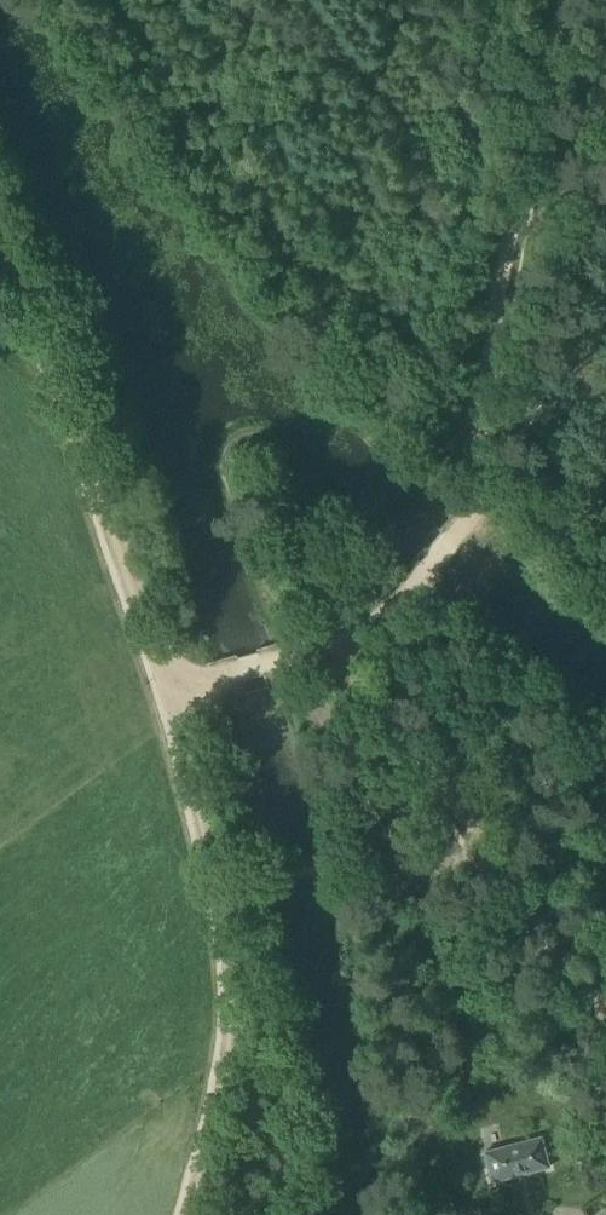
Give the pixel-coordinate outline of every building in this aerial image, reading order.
[(492,1183),(548,1168),(541,1138),(484,1153),(492,1183)]
